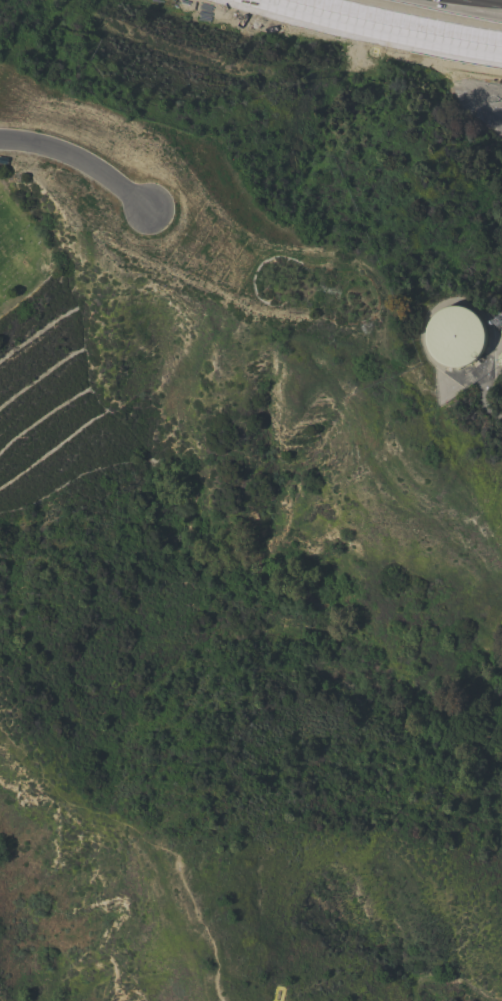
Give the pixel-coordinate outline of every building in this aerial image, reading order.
[(477,359),(473,362),(468,365),(463,366),(458,367),(452,366),(447,365),(443,363),(438,360),(434,356),(431,352),(429,347),(427,342),(427,337),(427,331),(429,326),(431,322),(434,317),(437,313),(442,310),(446,308),(451,306),(457,306),(462,306),(467,307),(472,310),(476,313),(480,316),(483,321),(485,325),(487,330),(487,336),(487,341),(486,346),(484,351),(481,355),(477,359)]
